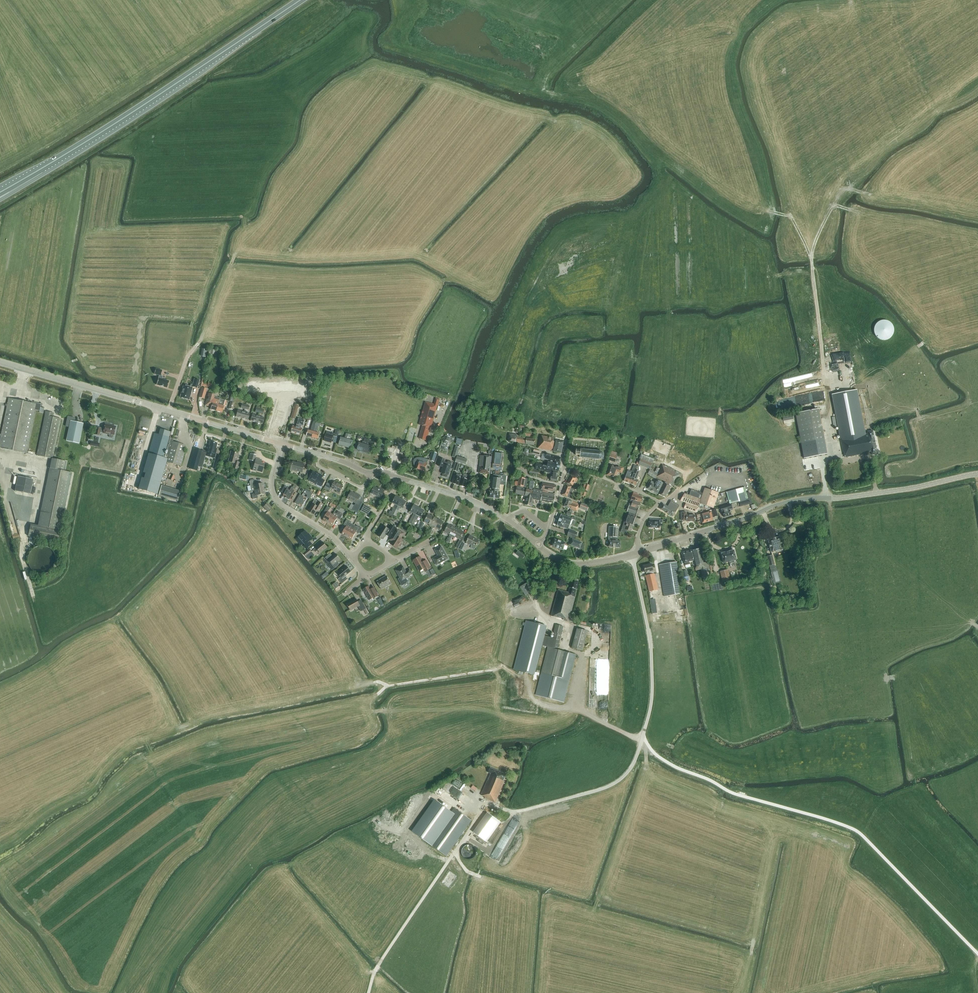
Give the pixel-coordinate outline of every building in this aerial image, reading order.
[(894,331),(894,330),(894,329),(894,328),(893,327),(893,326),(892,325),(892,324),(891,324),(890,323),(890,322),(889,322),(888,321),(887,321),(886,320),(885,320),(884,320),(883,320),(882,320),(881,321),(880,321),(879,322),(878,322),(877,323),(876,324),(875,325),(875,326),(874,327),(874,328),(874,329),(874,330),(874,331),(874,332),(874,333),(875,334),(875,335),(876,336),(876,337),(877,338),(878,338),(879,339),(880,339),(881,340),(882,340),(883,340),(884,340),(885,340),(886,340),(887,340),(888,339),(889,339),(890,338),(891,337),(892,336),(892,335),(893,334),(893,333),(894,332),(894,331)] [(162,370),(156,368),(154,374),(159,375),(156,385),(160,386),(163,387),(167,388),(169,381),(162,379),(163,376),(161,376),(162,370)] [(784,384),(803,378),(802,374),(783,380),(784,384)] [(199,380),(194,379),(193,385),(191,384),(190,388),(183,386),(180,397),(189,400),(192,387),(197,388),(199,380)] [(857,390),(832,395),(840,436),(840,439),(843,452),(844,452),(845,457),(869,452),(871,451),(872,455),(877,454),(873,431),(867,432),(867,433),(865,434),(857,390)] [(211,407),(210,410),(216,411),(218,404),(219,399),(219,398),(214,397),(215,395),(213,395),(208,394),(206,402),(205,405),(211,407)] [(440,399),(435,398),(434,404),(425,402),(419,425),(424,426),(421,436),(427,438),(430,428),(431,428),(437,405),(438,406),(440,399)] [(33,402),(33,404),(8,399),(0,439),(0,448),(27,453),(36,410),(39,411),(39,412),(43,413),(44,408),(40,408),(41,404),(33,402)] [(226,401),(219,399),(218,404),(216,411),(222,413),(222,410),(224,410),(226,401)] [(280,403),(279,410),(286,412),(287,405),(280,403)] [(819,409),(796,413),(804,459),(827,454),(819,409)] [(284,418),(286,412),(279,410),(277,416),(284,418)] [(36,455),(52,459),(61,419),(53,417),(54,413),(46,412),(36,455)] [(250,414),(243,412),(242,418),(248,420),(250,414)] [(258,416),(256,423),(262,424),(264,418),(265,416),(262,415),(262,417),(258,416)] [(282,425),(284,418),(277,416),(275,423),(282,425)] [(73,418),(68,417),(66,426),(69,427),(66,441),(79,444),(83,424),(74,422),(73,418)] [(296,427),(293,426),(291,432),(300,435),(302,428),(301,428),(302,425),(303,426),(305,420),(298,418),(297,425),(296,427)] [(114,435),(116,427),(109,425),(105,424),(104,429),(101,429),(101,428),(96,427),(94,435),(99,436),(100,432),(103,433),(109,435),(109,434),(109,435),(109,436),(109,437),(109,438),(110,438),(111,438),(112,438),(113,437),(114,435)] [(306,436),(312,437),(315,425),(313,425),(312,431),(308,430),(306,436)] [(163,457),(167,458),(167,459),(172,442),(173,439),(169,438),(169,437),(167,437),(168,435),(167,433),(165,431),(163,430),(160,431),(158,432),(158,434),(154,433),(148,454),(163,458),(163,457)] [(326,431),(326,434),(324,441),(331,443),(334,433),(326,431)] [(534,445),(535,439),(526,438),(517,436),(517,435),(509,434),(508,441),(516,443),(516,442),(526,444),(534,445)] [(553,452),(561,453),(563,442),(556,441),(556,442),(553,442),(554,438),(541,436),(538,448),(550,451),(550,450),(553,451),(553,452)] [(363,452),(367,439),(363,438),(362,441),(363,441),(362,444),(359,443),(357,450),(363,452)] [(363,452),(369,453),(371,446),(372,442),(369,441),(370,440),(367,439),(363,452)] [(456,458),(461,444),(462,440),(458,439),(456,443),(458,446),(459,445),(458,447),(456,446),(452,457),(456,458)] [(167,459),(167,458),(166,462),(181,466),(184,453),(183,453),(185,446),(172,442),(167,459)] [(217,444),(210,442),(209,446),(208,445),(206,452),(205,456),(214,459),(215,455),(217,449),(215,449),(217,444)] [(202,451),(194,449),(189,469),(197,471),(198,467),(201,468),(206,452),(202,451)] [(604,457),(604,454),(602,452),(600,451),(580,449),(580,451),(576,451),(576,455),(580,456),(580,457),(581,458),(599,459),(602,459),(604,457)] [(238,454),(231,451),(228,462),(233,463),(232,468),(238,470),(240,463),(236,462),(238,454)] [(611,454),(608,460),(615,463),(617,456),(616,455),(617,453),(612,451),(611,454)] [(494,453),(492,468),(499,469),(499,467),(502,468),(502,463),(503,454),(494,453)] [(256,456),(250,454),(249,460),(255,462),(252,471),(255,471),(255,470),(262,472),(264,464),(260,463),(261,460),(256,459),(254,458),(255,456),(256,456)] [(546,454),(546,456),(545,459),(550,460),(550,461),(560,462),(561,458),(546,454)] [(652,464),(653,464),(654,459),(641,454),(640,456),(639,459),(640,459),(644,461),(648,462),(652,464)] [(481,455),(481,456),(479,473),(490,474),(492,457),(481,455)] [(128,470),(138,472),(141,460),(137,459),(138,457),(132,456),(128,470)] [(465,465),(467,459),(457,456),(455,462),(465,465)] [(419,470),(425,471),(427,464),(427,463),(428,460),(424,458),(424,459),(422,458),(421,458),(420,458),(419,458),(418,458),(417,458),(416,458),(416,459),(415,460),(414,460),(414,461),(414,462),(414,463),(414,464),(415,465),(416,466),(415,468),(419,470)] [(444,460),(439,458),(437,465),(442,467),(443,467),(441,473),(443,474),(442,476),(447,478),(448,475),(451,467),(451,464),(452,462),(448,461),(447,463),(444,462),(444,460)] [(66,462),(52,459),(41,512),(38,526),(30,524),(28,536),(58,542),(60,531),(63,517),(72,473),(64,471),(66,462)] [(546,471),(547,469),(559,471),(560,463),(550,461),(550,463),(548,462),(547,466),(536,464),(535,470),(536,470),(536,469),(546,471)] [(304,477),(306,470),(303,469),(305,464),(300,463),(300,464),(293,462),(291,469),(301,472),(300,475),(304,477)] [(618,466),(618,467),(610,465),(607,475),(616,478),(618,472),(622,473),(623,468),(618,466)] [(650,470),(648,474),(656,478),(656,477),(674,486),(680,474),(676,471),(675,472),(674,471),(674,470),(662,465),(660,469),(657,467),(655,472),(650,470)] [(547,469),(546,471),(546,472),(552,473),(550,480),(557,482),(558,477),(557,477),(558,472),(547,469)] [(624,481),(630,483),(636,486),(639,480),(637,480),(640,472),(633,469),(631,473),(627,472),(626,474),(624,481)] [(313,471),(309,478),(308,480),(316,485),(317,483),(322,486),(325,480),(321,479),(323,476),(319,474),(319,475),(313,471)] [(458,485),(461,475),(457,474),(456,477),(455,476),(452,483),(458,485)] [(494,478),(493,488),(493,489),(499,490),(499,489),(502,489),(503,486),(500,486),(501,479),(506,480),(506,476),(498,475),(498,478),(494,478)] [(576,483),(578,479),(571,475),(567,483),(572,486),(574,482),(576,483)] [(30,495),(33,480),(18,477),(15,492),(30,495)] [(526,487),(528,479),(519,477),(518,482),(516,481),(516,484),(518,485),(517,486),(526,487)] [(254,491),(263,489),(262,483),(255,485),(254,480),(249,481),(249,483),(250,488),(251,491),(254,490),(254,491)] [(657,480),(655,483),(651,481),(647,489),(658,494),(662,484),(663,483),(657,480)] [(332,485),(330,484),(327,483),(324,488),(330,491),(331,488),(337,491),(336,492),(339,494),(343,487),(334,482),(332,485)] [(555,492),(556,485),(542,483),(541,489),(555,492)] [(665,497),(671,486),(664,483),(658,494),(665,497)] [(571,494),(572,493),(573,489),(571,488),(571,487),(566,484),(562,495),(567,497),(569,494),(571,494)] [(180,491),(161,486),(158,495),(178,501),(180,491)] [(288,487),(283,496),(287,499),(293,490),(294,488),(292,487),(291,487),(290,489),(288,487)] [(381,498),(384,491),(381,489),(380,490),(374,487),(371,493),(381,498)] [(532,499),(541,501),(542,492),(542,490),(534,489),(533,490),(517,487),(516,494),(526,496),(525,505),(531,506),(532,499)] [(493,488),(492,491),(489,491),(488,498),(499,499),(500,492),(499,492),(499,490),(493,489),(493,488)] [(691,490),(689,496),(684,494),(680,501),(686,503),(684,508),(696,513),(696,512),(697,512),(697,511),(698,507),(699,503),(713,508),(719,493),(705,488),(703,494),(691,490)] [(265,494),(263,489),(254,491),(255,494),(252,494),(253,499),(258,498),(257,496),(265,494)] [(287,499),(292,502),(297,493),(293,490),(287,499)] [(312,493),(306,490),(304,493),(308,495),(307,497),(310,498),(312,493)] [(363,498),(359,497),(360,495),(357,493),(356,494),(351,492),(348,499),(356,503),(353,508),(357,510),(361,502),(363,498)] [(542,492),(541,501),(554,503),(555,497),(554,497),(555,494),(542,492)] [(640,503),(642,497),(636,495),(637,493),(633,492),(631,500),(640,503)] [(297,493),(292,502),(297,505),(302,496),(297,493)] [(302,496),(297,505),(302,507),(307,498),(302,496)] [(393,515),(401,499),(396,496),(392,503),(395,505),(391,514),(393,515)] [(750,498),(739,502),(740,507),(752,504),(750,498)] [(406,502),(401,499),(393,515),(395,516),(400,507),(403,508),(406,502)] [(573,501),(567,499),(564,506),(571,509),(569,512),(568,512),(567,515),(571,516),(573,510),(576,511),(579,504),(573,501)] [(638,509),(640,504),(639,504),(640,503),(631,500),(629,506),(638,509)] [(673,517),(679,506),(671,501),(668,506),(663,504),(660,509),(673,517)] [(320,510),(323,504),(318,502),(316,506),(313,503),(308,511),(314,515),(317,508),(320,510)] [(268,511),(271,507),(267,503),(263,507),(268,511)] [(580,508),(587,511),(589,506),(582,503),(580,508)] [(731,515),(729,509),(732,509),(731,504),(717,508),(718,513),(722,512),(724,517),(731,515)] [(411,524),(419,508),(414,505),(410,512),(414,514),(409,523),(411,524)] [(328,523),(333,514),(328,512),(330,508),(327,506),(324,512),(327,513),(323,520),(328,523)] [(626,523),(633,525),(638,509),(629,506),(628,510),(627,512),(629,512),(628,516),(626,523)] [(424,511),(419,508),(411,524),(414,525),(418,516),(421,517),(424,511)] [(714,517),(718,516),(716,509),(712,510),(712,511),(700,514),(701,517),(702,523),(713,520),(712,517),(713,517),(714,517)] [(335,516),(333,514),(328,523),(333,526),(337,518),(340,520),(343,514),(338,511),(335,516)] [(695,515),(694,515),(694,513),(691,513),(691,515),(686,515),(686,512),(681,512),(681,520),(686,520),(686,522),(695,522),(695,515)] [(431,527),(436,518),(428,515),(424,522),(430,524),(429,526),(431,527)] [(569,525),(572,519),(561,515),(557,525),(566,529),(568,524),(569,525)] [(444,522),(436,518),(431,527),(434,528),(435,527),(440,530),(444,522)] [(347,537),(352,528),(349,527),(352,522),(347,519),(344,525),(346,526),(342,534),(347,537)] [(401,522),(397,519),(394,524),(394,523),(390,530),(394,532),(401,522)] [(662,526),(663,520),(650,519),(650,522),(649,522),(648,528),(659,528),(659,526),(662,526)] [(631,531),(633,525),(626,523),(624,522),(621,532),(626,533),(627,530),(631,531)] [(452,537),(456,528),(448,524),(445,531),(450,534),(449,536),(452,537)] [(354,530),(352,528),(347,537),(351,540),(356,532),(359,534),(362,528),(357,525),(354,530)] [(390,530),(383,526),(379,532),(380,532),(377,536),(383,539),(385,536),(386,536),(390,530)] [(620,548),(620,541),(617,541),(618,528),(609,527),(608,539),(609,539),(608,547),(620,548)] [(464,532),(456,528),(452,537),(454,538),(455,537),(460,539),(458,543),(461,544),(465,537),(462,535),(464,532)] [(392,542),(391,544),(397,548),(403,540),(401,539),(404,533),(401,531),(397,529),(390,540),(392,542)] [(575,539),(577,533),(569,530),(567,536),(575,539)] [(309,541),(313,538),(310,535),(309,536),(305,531),(298,536),(305,545),(304,546),(306,549),(312,544),(309,541)] [(478,541),(479,541),(473,538),(473,537),(470,535),(466,542),(472,545),(471,547),(471,548),(474,549),(475,549),(476,547),(477,545),(478,545),(479,543),(479,542),(478,541)] [(771,552),(784,549),(780,537),(768,540),(771,552)] [(565,543),(554,539),(552,546),(563,550),(563,549),(566,550),(567,546),(565,545),(565,543)] [(582,542),(572,539),(570,545),(580,549),(582,542)] [(327,547),(323,542),(316,548),(313,550),(316,552),(318,550),(320,553),(327,547)] [(448,559),(441,546),(435,550),(438,556),(433,559),(436,565),(448,559)] [(31,552),(30,553),(30,554),(29,555),(29,556),(28,557),(28,558),(28,559),(28,560),(28,562),(28,563),(28,564),(29,565),(30,567),(31,569),(32,570),(33,571),(34,572),(35,573),(37,574),(38,574),(40,574),(42,574),(43,574),(44,574),(46,574),(48,573),(49,572),(50,572),(51,571),(52,570),(53,569),(54,567),(54,566),(55,565),(55,564),(55,563),(55,562),(56,560),(55,559),(55,558),(55,557),(54,555),(54,554),(52,552),(52,551),(51,550),(50,550),(49,549),(47,548),(45,547),(44,547),(42,547),(40,547),(38,547),(37,548),(36,548),(34,550),(33,550),(32,551),(31,552)] [(312,552),(309,548),(303,553),(306,557),(312,552)] [(693,550),(695,560),(696,565),(697,568),(695,569),(696,571),(701,569),(703,579),(708,578),(706,571),(710,570),(709,567),(708,562),(703,563),(700,549),(693,550)] [(691,561),(695,560),(693,550),(692,550),(682,553),(684,563),(685,563),(685,565),(691,564),(691,561)] [(724,563),(729,562),(730,565),(730,567),(735,566),(734,561),(736,560),(734,550),(721,553),(724,563)] [(340,559),(336,554),(331,558),(328,555),(323,560),(327,564),(330,562),(335,568),(338,565),(339,563),(337,561),(340,559)] [(424,564),(420,558),(414,561),(419,571),(423,569),(425,571),(430,568),(427,563),(424,564)] [(676,571),(678,571),(677,562),(659,565),(664,596),(679,594),(676,571)] [(650,592),(658,590),(654,574),(653,571),(652,564),(644,566),(645,572),(646,572),(647,575),(646,576),(650,592)] [(351,571),(346,566),(338,573),(341,577),(338,579),(342,584),(347,579),(345,576),(351,571)] [(403,566),(396,570),(400,578),(401,577),(402,580),(406,578),(406,579),(409,577),(408,576),(412,574),(409,569),(406,571),(403,566)] [(720,572),(722,578),(720,578),(720,579),(721,583),(722,584),(726,583),(726,581),(730,580),(728,570),(720,572)] [(391,584),(386,576),(383,578),(377,581),(381,589),(391,584)] [(576,590),(578,581),(572,579),(569,592),(558,590),(556,598),(551,616),(556,617),(556,619),(573,623),(574,618),(570,617),(575,598),(574,597),(575,594),(576,590)] [(525,596),(534,590),(529,582),(520,587),(525,596)] [(369,586),(363,589),(368,597),(366,598),(368,601),(373,598),(373,599),(375,597),(378,596),(374,588),(371,589),(369,586)] [(356,599),(347,604),(350,610),(358,606),(361,611),(364,610),(366,609),(362,602),(358,603),(356,599)] [(546,626),(527,621),(514,669),(534,674),(546,626)] [(551,648),(549,648),(536,695),(563,702),(576,655),(557,650),(561,634),(563,627),(556,625),(554,632),(555,632),(551,648)] [(577,628),(572,648),(582,650),(587,631),(577,628)] [(484,798),(495,803),(505,781),(503,780),(506,774),(490,768),(488,773),(491,774),(489,778),(488,781),(487,780),(481,795),(485,797),(484,798)] [(450,803),(454,798),(438,788),(435,794),(450,803)] [(471,820),(454,808),(429,843),(447,856),(471,820)] [(500,822),(488,813),(474,833),(486,841),(500,822)] [(464,856),(474,859),(477,848),(467,845),(464,856)]
